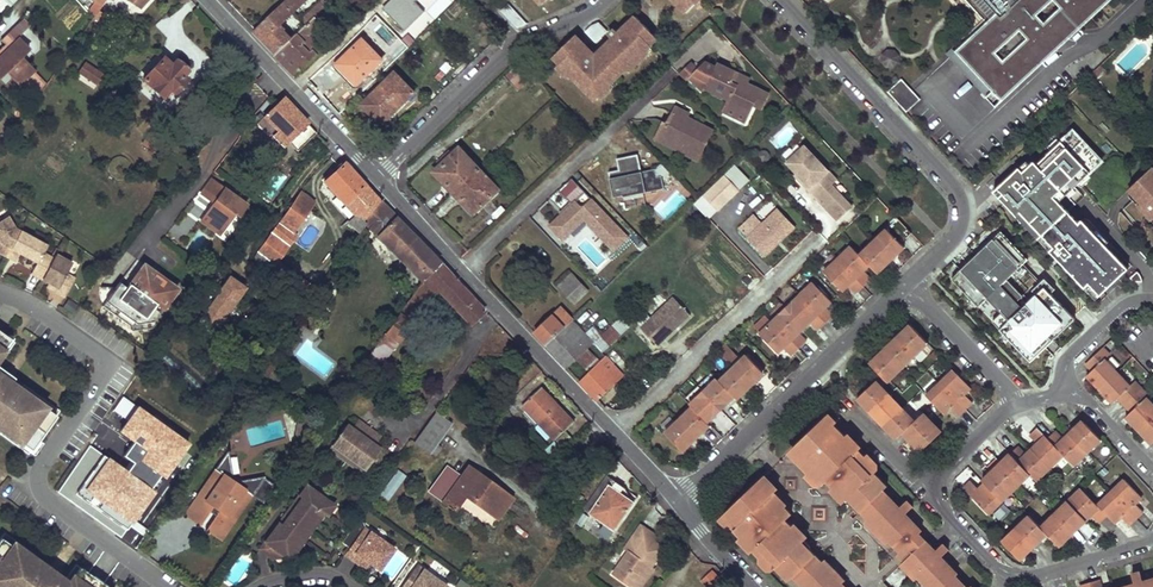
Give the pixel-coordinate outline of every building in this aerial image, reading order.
[(92,0),(93,2),(94,2),(88,12),(94,16),(98,10),(101,6),(105,0),(92,0)] [(108,0),(105,0),(98,10),(103,13),(110,2),(108,0)] [(245,20),(255,30),(286,0),(266,0),(245,20)] [(288,35),(285,38),(276,29),(307,0),(286,0),(255,30),(253,33),(265,45),(274,55),(292,38),(288,35)] [(302,19),(306,24),(315,16),(328,4),(325,1),(324,3),(322,0),(302,19)] [(686,14),(700,0),(673,0),(686,14)] [(987,20),(979,25),(956,49),(994,89),(988,95),(997,105),(1021,83),(1019,81),(1051,50),(1047,46),(1074,20),(1078,24),(1103,0),(967,0),(987,20)] [(499,9),(515,32),(525,25),(508,3),(499,9)] [(103,13),(98,10),(94,16),(93,17),(98,20),(103,13)] [(292,38),(274,55),(286,67),(296,77),(322,51),(308,37),(322,24),(315,16),(306,24),(292,38)] [(571,77),(594,100),(598,96),(610,85),(625,70),(649,47),(657,39),(636,17),(618,34),(612,40),(595,56),(576,36),(553,58),(560,65),(571,77)] [(1051,50),(1078,24),(1074,20),(1047,46),(1051,50)] [(609,36),(612,40),(618,34),(615,30),(609,36)] [(7,71),(13,66),(19,72),(13,77),(12,78),(20,86),(21,84),(24,87),(22,88),(30,96),(44,81),(26,63),(24,65),(19,60),(29,50),(18,39),(16,42),(8,34),(1,41),(5,45),(0,50),(0,79),(7,71)] [(399,43),(406,50),(414,42),(407,35),(399,43)] [(354,74),(361,81),(382,60),(362,40),(337,65),(350,78),(354,74)] [(649,47),(625,70),(631,70),(648,54),(649,47)] [(880,68),(897,69),(898,51),(881,50),(880,68)] [(171,66),(162,58),(143,79),(162,97),(170,89),(175,94),(187,81),(182,76),(187,70),(176,60),(171,66)] [(98,85),(104,75),(85,62),(79,72),(98,85)] [(571,77),(560,65),(557,68),(565,76),(571,77)] [(13,66),(7,71),(13,77),(19,72),(13,66)] [(726,72),(717,68),(707,89),(729,99),(727,105),(739,111),(742,106),(750,110),(753,105),(760,91),(752,87),(746,84),(739,81),(741,77),(727,69),(726,72)] [(415,94),(394,73),(362,104),(372,115),(379,108),(389,118),(415,94)] [(350,78),(357,85),(361,81),(354,74),(350,78)] [(887,93),(906,113),(920,100),(909,87),(902,80),(887,93)] [(44,81),(30,96),(35,101),(47,84),(44,81)] [(610,91),(610,85),(598,96),(602,99),(610,91)] [(760,91),(753,105),(761,109),(768,95),(760,91)] [(316,133),(284,98),(258,124),(259,125),(258,126),(266,134),(267,134),(268,135),(270,133),(283,146),(287,141),(296,133),(306,143),(316,133)] [(761,109),(753,105),(750,110),(742,106),(739,111),(736,118),(753,127),(761,109)] [(389,118),(379,108),(372,115),(382,125),(389,118)] [(670,139),(667,145),(679,151),(682,145),(700,154),(712,131),(694,122),(693,125),(685,121),(687,118),(688,115),(675,108),(667,124),(662,135),(670,139)] [(656,139),(667,145),(670,139),(662,135),(667,124),(664,122),(656,139)] [(297,151),(306,143),(296,133),(287,141),(297,151)] [(1034,164),(1023,174),(1019,170),(1010,179),(1015,184),(1011,188),(1009,186),(998,197),(1018,218),(1022,214),(1055,248),(1054,249),(1061,256),(1061,257),(1073,270),(1071,273),(1083,285),(1087,281),(1098,292),(1126,265),(1080,217),(1075,221),(1059,204),(1054,199),(1061,192),(1066,198),(1097,168),(1091,162),(1096,157),(1073,133),(1037,167),(1034,164)] [(682,145),(679,151),(697,160),(700,154),(682,145)] [(837,221),(851,207),(831,185),(836,180),(804,146),(786,163),(796,173),(802,180),(800,182),(837,221)] [(448,185),(455,193),(479,169),(471,161),(474,159),(467,152),(465,154),(459,148),(452,155),(449,152),(438,162),(441,165),(434,173),(446,186),(448,185)] [(618,171),(608,172),(613,198),(622,196),(622,198),(663,190),(660,177),(656,178),(654,170),(641,173),(637,155),(616,159),(618,171)] [(1102,163),(1096,157),(1091,162),(1097,168),(1102,163)] [(727,172),(741,187),(751,178),(736,162),(727,172)] [(349,168),(344,163),(335,172),(332,169),(328,173),(330,176),(324,182),(355,216),(348,223),(358,233),(359,232),(364,226),(366,223),(363,221),(379,201),(349,168)] [(1152,168),(1129,190),(1152,216),(1152,170),(1152,168)] [(499,190),(479,169),(455,193),(462,200),(461,201),(473,215),(499,190)] [(727,172),(703,195),(717,210),(741,187),(727,172)] [(802,180),(796,173),(794,175),(800,182),(802,180)] [(211,178),(200,194),(212,203),(199,222),(219,235),(235,214),(239,217),(248,204),(211,178)] [(571,204),(549,225),(562,240),(583,220),(613,251),(627,237),(571,178),(558,190),(571,204)] [(995,193),(998,197),(1009,186),(1011,188),(1015,184),(1010,179),(995,193)] [(1152,223),(1152,216),(1129,190),(1129,197),(1152,223)] [(314,203),(300,192),(256,253),(274,265),(277,262),(296,235),(292,233),(314,203)] [(1061,192),(1054,199),(1059,204),(1066,198),(1061,192)] [(694,203),(709,219),(717,210),(703,195),(694,203)] [(405,227),(379,201),(363,221),(366,223),(364,226),(366,228),(422,282),(439,263),(405,227)] [(747,239),(765,257),(795,228),(778,209),(763,223),(747,239)] [(1022,214),(1018,218),(1058,259),(1061,257),(1061,256),(1054,249),(1055,248),(1022,214)] [(747,239),(763,223),(754,215),(738,230),(747,239)] [(8,257),(11,252),(17,255),(19,252),(37,262),(31,273),(49,282),(58,287),(56,291),(65,296),(74,279),(65,275),(71,264),(55,255),(53,259),(42,254),(46,246),(14,229),(7,218),(0,223),(0,252),(8,257)] [(905,248),(887,229),(860,255),(851,246),(824,273),(842,292),(849,286),(857,294),(871,280),(863,272),(870,266),(878,274),(905,248)] [(1001,231),(952,279),(979,307),(988,299),(1002,313),(1009,321),(1000,330),(1010,340),(1014,337),(1019,343),(1016,346),(1028,359),(1044,344),(1040,340),(1047,333),(1051,337),(1053,336),(1049,331),(1053,327),(1057,331),(1073,316),(1049,290),(1043,284),(1035,292),(1028,298),(1022,291),(1021,293),(1005,277),(1011,271),(1019,264),(1026,257),(1001,231)] [(171,257),(177,249),(164,239),(158,247),(171,257)] [(17,255),(11,252),(8,257),(14,260),(17,255)] [(299,278),(277,262),(274,265),(256,253),(254,257),(256,269),(260,273),(289,293),(299,278)] [(125,287),(118,282),(101,306),(128,324),(152,320),(171,293),(170,292),(169,284),(170,283),(142,263),(125,287)] [(469,324),(484,311),(439,263),(422,282),(366,360),(362,366),(366,369),(371,361),(380,367),(410,326),(408,325),(433,294),(434,295),(437,294),(439,293),(462,317),(469,324)] [(1011,271),(1015,275),(1023,268),(1019,264),(1011,271)] [(572,274),(588,291),(593,286),(577,269),(572,274)] [(221,291),(217,288),(208,299),(213,302),(202,318),(214,327),(232,301),(234,303),(248,283),(234,273),(226,284),(221,291)] [(558,287),(574,304),(588,291),(572,274),(558,287)] [(1031,288),(1035,292),(1043,284),(1049,290),(1053,286),(1043,276),(1031,288)] [(226,284),(222,281),(217,288),(221,291),(226,284)] [(1098,292),(1087,281),(1083,285),(1094,297),(1098,292)] [(58,287),(49,282),(47,286),(56,291),(58,287)] [(831,302),(813,283),(759,335),(778,354),(784,348),(792,356),(806,342),(798,334),(811,322),(819,330),(833,317),(825,308),(831,302)] [(687,319),(669,301),(637,332),(655,350),(687,319)] [(534,334),(546,347),(572,321),(562,310),(559,310),(534,334)] [(1002,313),(993,322),(1000,330),(1009,321),(1002,313)] [(772,322),(766,316),(754,328),(760,334),(772,322)] [(469,324),(462,317),(456,323),(462,330),(469,324)] [(214,327),(202,318),(194,328),(207,337),(214,327)] [(546,347),(566,368),(576,358),(587,348),(592,342),(572,321),(546,347)] [(910,325),(870,364),(881,375),(887,382),(928,343),(910,325)] [(620,336),(611,327),(601,336),(610,345),(620,336)] [(1049,331),(1053,336),(1057,331),(1053,327),(1049,331)] [(1040,340),(1044,344),(1051,337),(1047,333),(1040,340)] [(10,339),(7,337),(0,346),(4,348),(10,339)] [(1010,340),(1016,346),(1019,343),(1014,337),(1010,340)] [(223,346),(216,341),(205,358),(211,362),(223,346)] [(737,399),(764,374),(746,355),(741,360),(726,344),(718,352),(733,368),(720,381),(712,373),(698,386),(704,392),(690,405),(693,407),(665,433),(683,452),(710,426),(708,423),(735,397),(737,399)] [(587,348),(576,358),(586,368),(597,358),(587,348)] [(1102,348),(1085,364),(1092,371),(1086,376),(1112,404),(1118,399),(1125,407),(1131,412),(1125,418),(1151,445),(1152,443),(1152,406),(1146,399),(1148,396),(1134,382),(1129,386),(1104,360),(1109,355),(1102,348)] [(580,383),(597,401),(624,376),(607,358),(602,363),(597,358),(586,368),(590,373),(580,383)] [(224,371),(212,362),(208,368),(220,376),(224,371)] [(971,388),(953,369),(926,396),(943,414),(949,408),(957,416),(972,402),(964,394),(971,388)] [(881,375),(876,380),(882,387),(887,382),(881,375)] [(16,440),(19,435),(34,446),(56,416),(19,390),(21,387),(11,380),(9,382),(0,376),(0,428),(16,440)] [(941,432),(923,413),(914,421),(882,387),(876,380),(857,398),(896,439),(902,433),(920,452),(941,432)] [(565,416),(546,397),(548,395),(541,387),(522,406),(555,440),(574,422),(567,414),(565,416)] [(513,405),(509,402),(504,407),(507,411),(513,405)] [(734,402),(725,410),(736,422),(745,414),(734,402)] [(446,419),(436,412),(414,443),(425,450),(446,419)] [(311,415),(305,413),(302,425),(300,425),(298,434),(305,437),(311,415)] [(829,414),(826,417),(834,426),(837,423),(829,414)] [(953,580),(956,577),(958,575),(953,569),(941,558),(935,551),(919,534),(922,531),(909,518),(906,520),(894,508),(897,505),(883,491),(887,487),(875,474),(878,471),(864,457),(858,450),(845,437),(834,426),(826,417),(792,450),(806,464),(802,467),(808,473),(821,486),(827,481),(833,488),(846,502),(848,499),(867,519),(890,542),(900,552),(897,555),(904,562),(918,578),(927,586),(960,586),(953,580)] [(451,424),(446,419),(425,450),(430,454),(431,452),(435,455),(440,449),(436,446),(451,424)] [(361,424),(358,421),(352,429),(355,432),(361,424)] [(963,488),(988,515),(1030,475),(1036,482),(1064,455),(1074,467),(1101,440),(1082,421),(1065,438),(1063,440),(1055,432),(1047,439),(1037,428),(1030,435),(1038,443),(1033,448),(1025,455),(1017,447),(982,481),(984,484),(979,489),(970,481),(963,488)] [(365,469),(380,449),(373,444),(370,442),(376,434),(361,424),(355,432),(352,429),(346,424),(331,445),(348,457),(365,469)] [(298,434),(296,434),(293,446),(303,448),(304,440),(305,437),(298,434)] [(379,436),(376,434),(370,442),(373,444),(379,436)] [(848,434),(845,437),(858,450),(861,448),(848,434)] [(31,450),(34,446),(19,435),(16,440),(31,450)] [(348,457),(331,445),(329,448),(346,461),(348,457)] [(562,449),(558,445),(549,453),(553,457),(562,449)] [(0,452),(0,457),(2,460),(0,461),(0,471),(18,461),(10,446),(0,452)] [(868,454),(864,457),(878,471),(878,465),(868,454)] [(365,469),(348,457),(346,461),(363,473),(365,469)] [(480,474),(468,465),(465,469),(477,479),(480,474)] [(963,486),(973,472),(965,467),(955,481),(963,486)] [(221,540),(253,495),(215,468),(184,514),(200,525),(213,506),(220,510),(206,530),(221,540)] [(477,479),(465,469),(441,502),(454,512),(465,497),(497,520),(513,498),(480,474),(477,479)] [(390,502),(406,476),(396,470),(380,496),(390,502)] [(596,491),(606,476),(601,472),(599,471),(588,486),(596,491)] [(808,473),(805,476),(815,487),(821,486),(808,473)] [(621,486),(607,475),(584,509),(605,524),(598,533),(608,540),(634,502),(618,491),(621,486)] [(761,479),(756,484),(763,492),(769,486),(761,479)] [(1029,516),(1002,542),(1020,561),(1047,535),(1059,547),(1092,515),(1100,524),(1107,517),(1115,524),(1121,518),(1129,526),(1143,512),(1135,504),(1142,498),(1124,480),(1097,505),(1081,489),(1040,527),(1029,516)] [(842,584),(826,567),(802,543),(804,540),(792,527),(786,520),(792,514),(772,495),(775,492),(769,486),(763,492),(756,484),(722,517),(730,525),(741,537),(754,551),(773,571),(776,568),(789,581),(793,577),(802,586),(845,586),(842,584)] [(326,516),(334,505),(306,485),(259,549),(270,557),(275,549),(286,557),(319,511),(323,514),(326,516)] [(846,502),(833,488),(830,490),(843,504),(846,502)] [(897,505),(894,508),(906,520),(909,518),(906,515),(913,508),(907,501),(899,508),(897,505)] [(319,511),(286,557),(292,556),(323,514),(319,511)] [(727,528),(730,525),(722,517),(719,520),(727,528)] [(867,519),(865,522),(887,545),(890,542),(867,519)] [(795,524),(792,527),(804,540),(808,537),(795,524)] [(641,525),(628,542),(633,545),(637,549),(634,554),(629,551),(613,574),(632,586),(635,586),(646,571),(645,569),(648,565),(651,568),(664,549),(654,541),(647,537),(650,532),(641,525)] [(389,546),(363,527),(344,554),(357,564),(360,561),(368,566),(370,563),(375,567),(389,546)] [(657,537),(650,532),(647,537),(654,541),(657,537)] [(751,554),(754,551),(741,537),(738,540),(751,554)] [(57,583),(56,578),(46,571),(48,569),(32,557),(31,556),(28,560),(22,555),(22,554),(0,538),(0,586),(62,586),(57,583)] [(628,542),(624,548),(629,551),(634,554),(637,549),(633,545),(628,542)] [(942,544),(935,551),(941,558),(949,551),(942,544)] [(389,546),(375,567),(379,570),(394,549),(389,546)] [(270,557),(272,559),(286,557),(275,549),(270,557)] [(31,556),(24,551),(22,554),(22,555),(28,560),(31,556)] [(360,561),(357,564),(365,569),(368,566),(360,561)] [(904,562),(901,565),(915,581),(918,578),(904,562)] [(829,564),(826,567),(842,584),(845,581),(829,564)] [(442,584),(416,565),(401,586),(440,586),(442,584)] [(648,565),(645,569),(646,571),(635,586),(641,586),(653,570),(651,568),(648,565)] [(79,567),(66,585),(65,586),(107,586),(79,567)] [(712,571),(701,581),(707,586),(722,586),(725,584),(712,571)] [(1135,586),(1139,586),(1144,586),(1143,582),(1140,572),(1132,575),(1134,584),(1135,586)] [(56,578),(57,583),(62,586),(65,586),(66,585),(56,578)]
